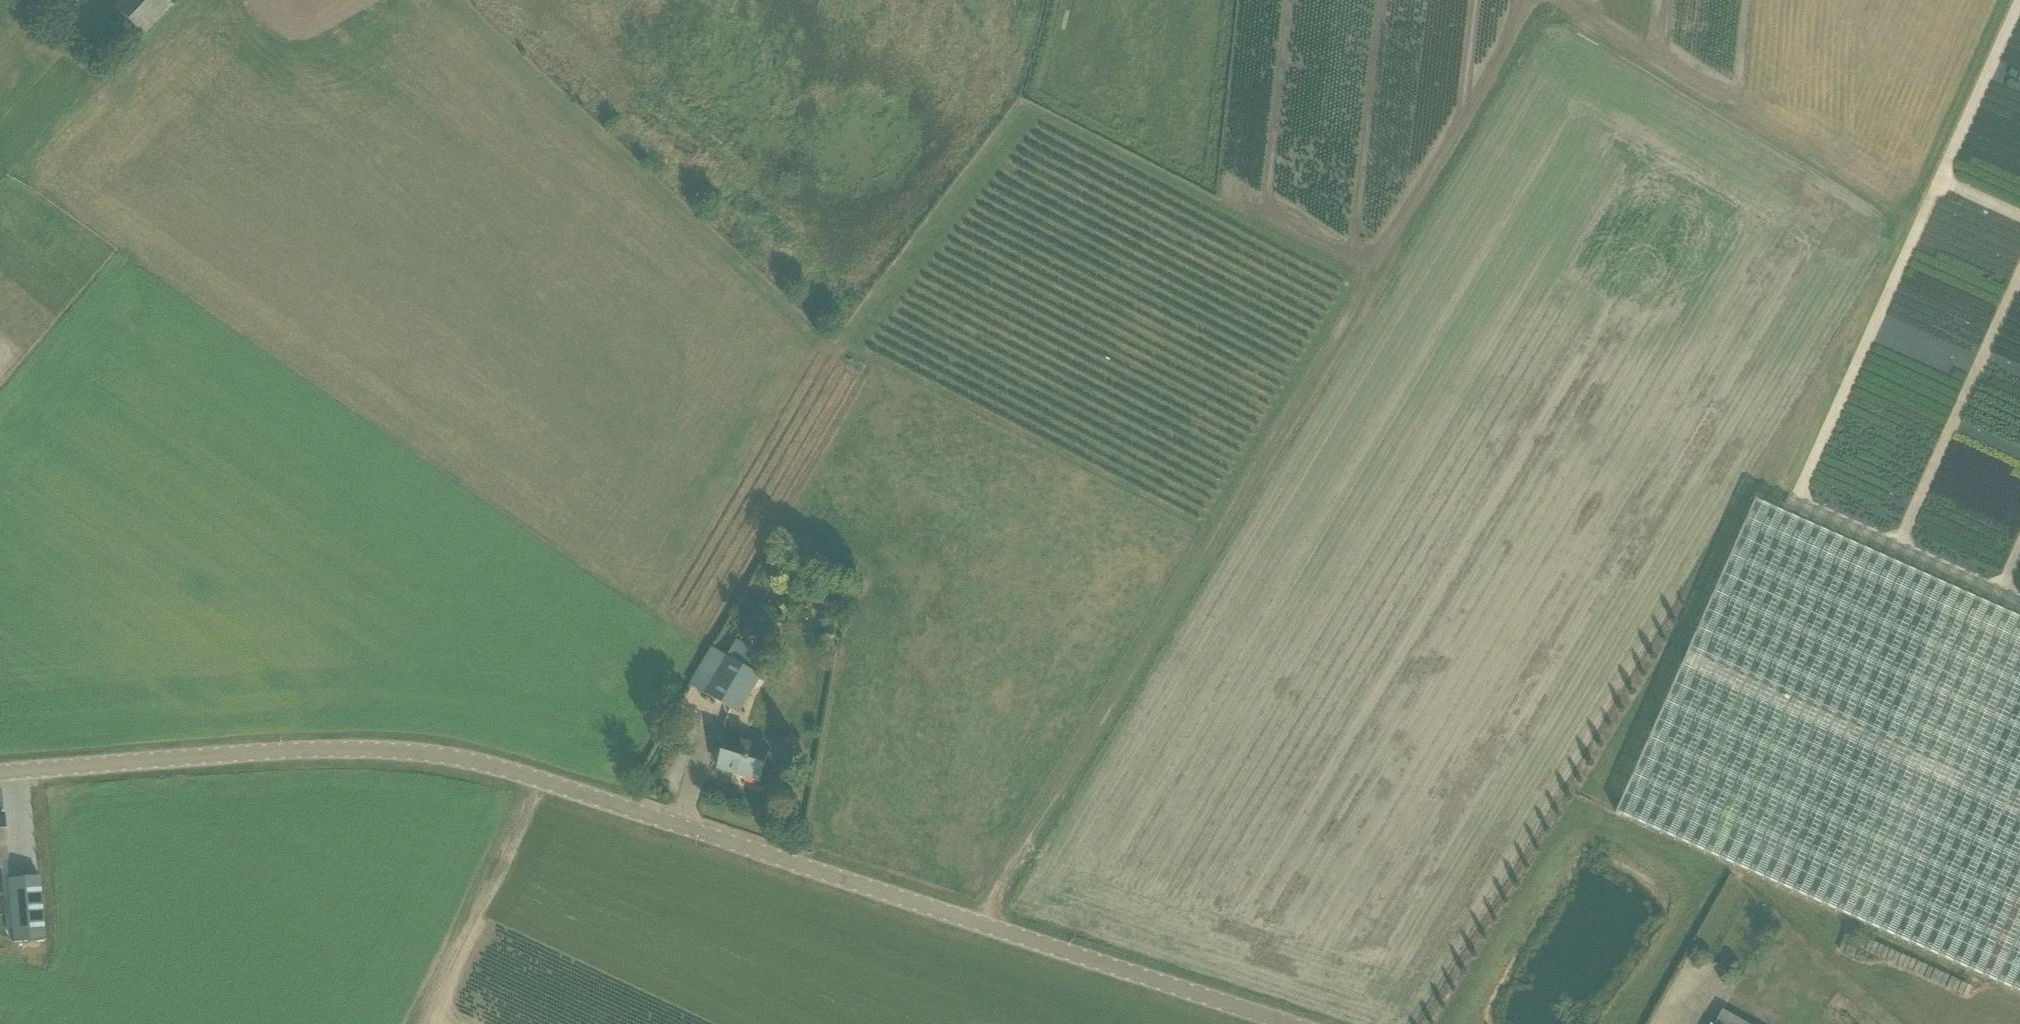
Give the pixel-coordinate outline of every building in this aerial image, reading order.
[(177,0),(118,0),(113,5),(142,34),(177,0)] [(1756,501),(1617,813),(2019,993),(2019,619),(1756,501)] [(759,622),(765,626),(769,619),(763,615),(759,622)] [(740,715),(763,677),(728,656),(713,647),(692,684),(740,715)] [(730,732),(719,769),(760,782),(770,750),(742,741),(743,736),(730,732)] [(39,877),(8,880),(13,941),(44,939),(39,877)] [(1723,1012),(1716,1023),(1745,1023),(1723,1012)]
